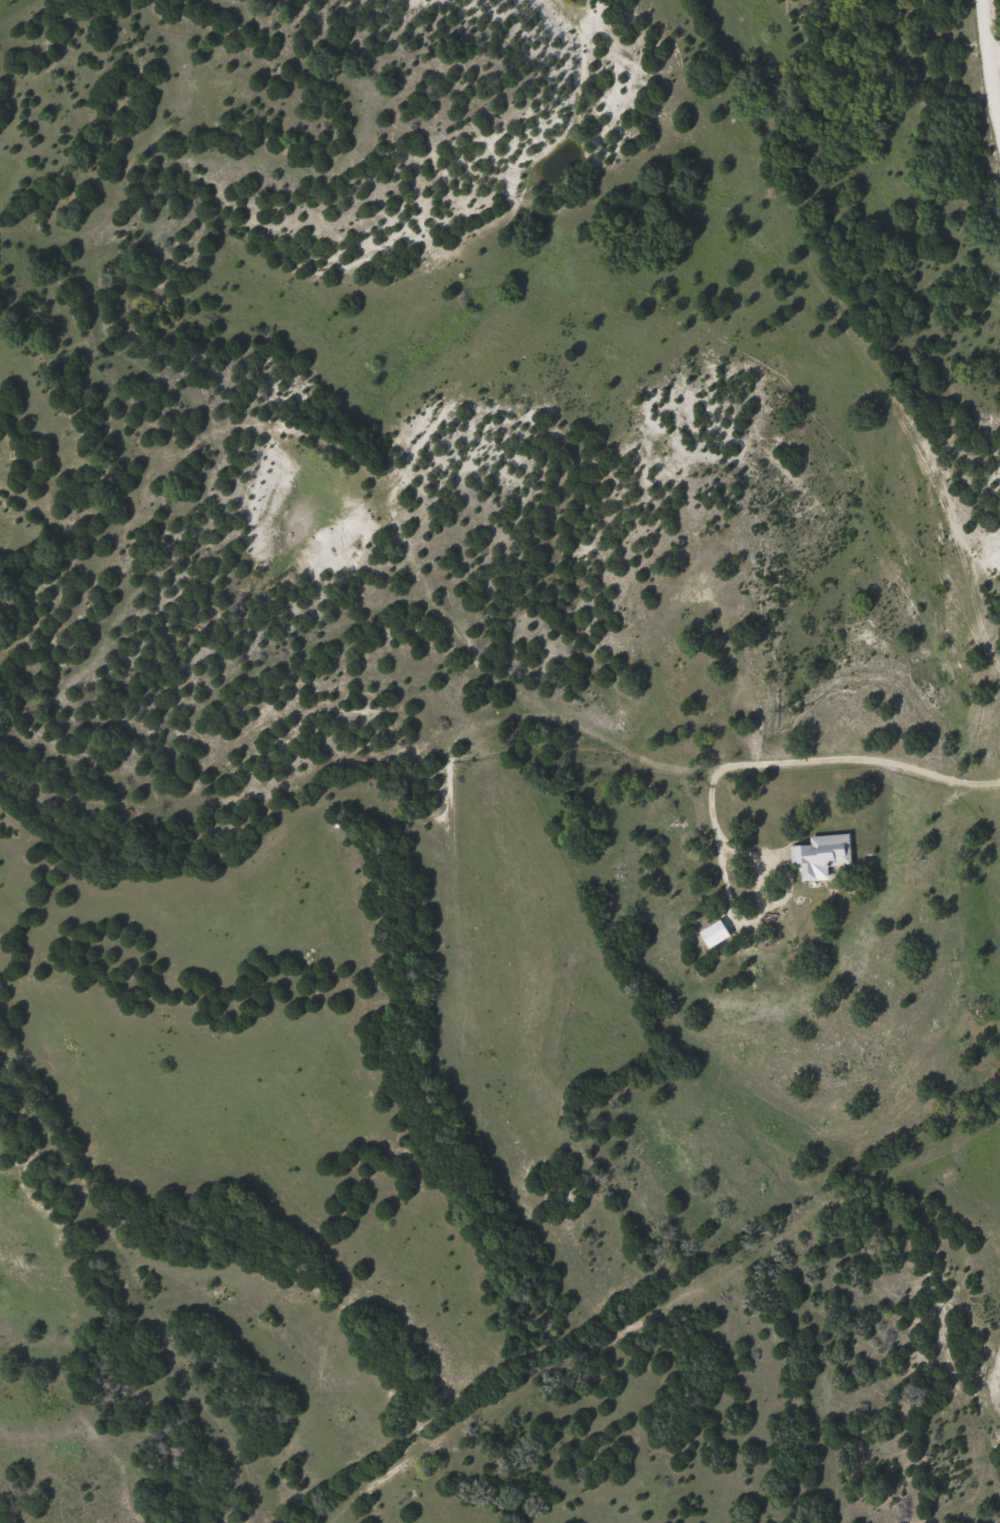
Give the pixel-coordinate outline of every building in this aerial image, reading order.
[(851,833),(811,835),(812,844),(793,845),(794,864),(802,863),(803,880),(818,879),(817,866),(853,864),(851,833)]
